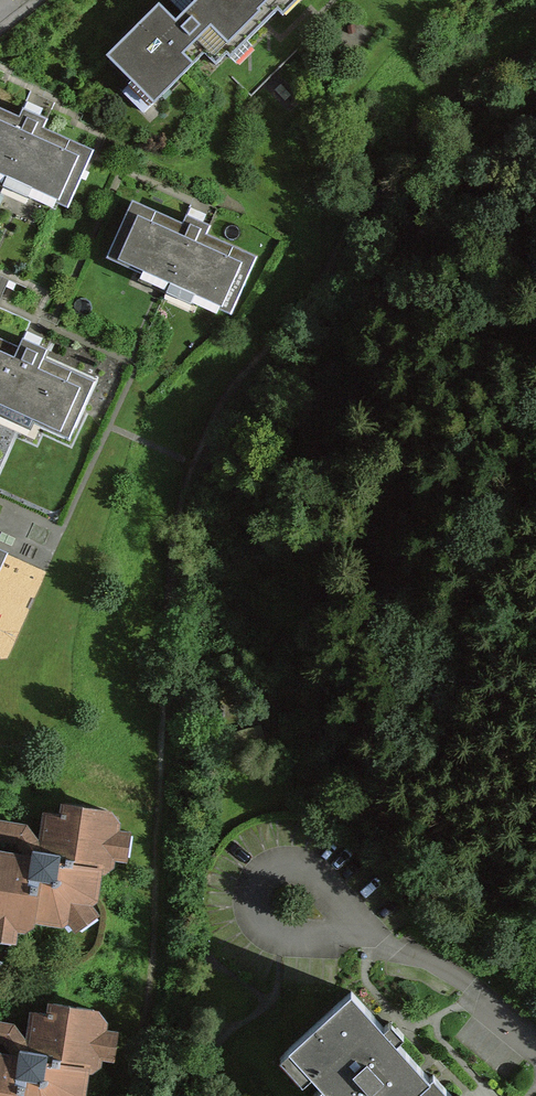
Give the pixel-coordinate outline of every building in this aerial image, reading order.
[(254,31),(271,15),(277,21),(298,0),(195,0),(184,12),(171,0),(164,0),(117,49),(142,73),(141,73),(164,95),(203,55),(216,67),(225,58),(226,59),(231,54),(238,60),(260,37),(254,31)] [(34,192),(37,182),(78,198),(101,141),(49,121),(53,112),(31,103),(28,112),(0,101),(0,178),(34,192)] [(114,255),(149,268),(146,278),(196,298),(199,288),(240,304),(263,247),(212,227),(215,218),(193,209),(190,218),(137,197),(114,255)] [(34,423),(37,413),(78,430),(101,372),(49,352),(53,343),(31,334),(28,343),(0,332),(0,410),(34,423)] [(11,551),(0,546),(0,575),(11,551)] [(69,801),(68,812),(50,810),(43,851),(2,847),(1,864),(0,864),(0,941),(24,943),(26,932),(34,932),(45,924),(71,928),(77,925),(84,932),(110,915),(103,905),(108,900),(112,873),(123,868),(124,860),(135,862),(140,831),(127,829),(128,819),(119,807),(69,801)] [(333,1095),(422,1095),(445,1075),(389,1012),(364,985),(291,1050),(333,1095)] [(55,1002),(54,1014),(36,1012),(30,1053),(0,1050),(0,1095),(96,1095),(99,1075),(110,1070),(110,1062),(122,1063),(127,1033),(113,1031),(114,1021),(106,1009),(55,1002)] [(473,1090),(466,1095),(448,1076),(426,1095),(478,1095),(473,1090)]
